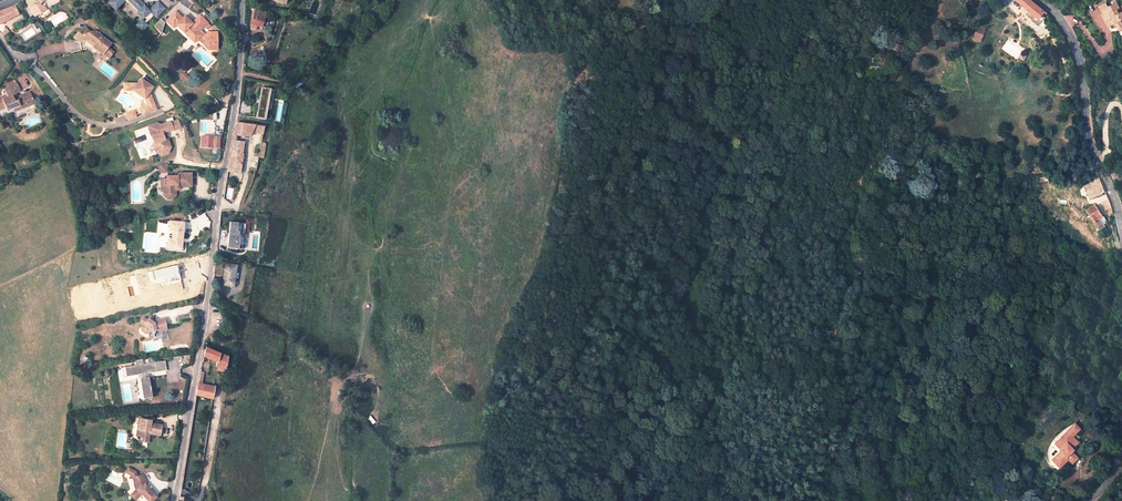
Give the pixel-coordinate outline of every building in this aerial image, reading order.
[(29,5),(30,4),(35,15),(39,13),(41,18),(51,12),(48,8),(46,9),(42,0),(43,0),(27,0),(29,5)] [(165,9),(157,1),(149,8),(145,4),(144,6),(138,0),(111,0),(107,3),(116,12),(127,1),(139,13),(137,15),(144,20),(150,14),(155,19),(165,9)] [(1032,0),(1019,0),(1030,9),(1039,16),(1043,11),(1045,13),(1047,11),(1032,0)] [(1111,20),(1109,21),(1111,25),(1113,23),(1115,25),(1119,22),(1120,24),(1121,23),(1121,7),(1118,2),(1110,7),(1107,3),(1101,7),(1107,14),(1111,20)] [(15,5),(19,15),(24,13),(19,3),(15,5)] [(19,15),(15,5),(14,4),(0,10),(0,25),(19,15)] [(1041,18),(1039,16),(1030,9),(1026,15),(1037,22),(1041,18)] [(267,13),(257,10),(253,25),(263,27),(267,13)] [(178,25),(190,36),(191,35),(198,43),(201,40),(206,45),(211,45),(211,50),(220,51),(220,33),(209,33),(206,36),(202,32),(201,33),(197,29),(196,30),(192,26),(193,26),(194,25),(187,17),(184,19),(177,12),(168,21),(175,28),(178,25)] [(202,32),(207,26),(211,30),(214,27),(203,16),(196,23),(200,26),(198,28),(202,32)] [(160,18),(152,25),(157,31),(165,24),(160,18)] [(147,27),(141,21),(135,27),(142,33),(147,27)] [(978,22),(972,36),(979,39),(985,25),(978,22)] [(93,45),(99,49),(104,53),(106,50),(110,45),(113,41),(96,28),(90,30),(85,32),(83,28),(78,30),(73,36),(81,42),(90,39),(95,42),(93,45)] [(11,32),(9,29),(1,34),(4,38),(11,32)] [(111,58),(116,50),(110,45),(106,50),(104,53),(111,58)] [(150,89),(138,80),(134,85),(121,84),(121,90),(129,91),(129,92),(132,92),(140,98),(143,106),(144,108),(151,106),(146,93),(150,89)] [(9,107),(10,110),(22,104),(24,108),(36,102),(32,93),(25,97),(24,93),(19,95),(18,92),(22,91),(19,83),(7,88),(10,95),(4,98),(3,96),(0,98),(0,107),(1,111),(9,107)] [(269,89),(260,88),(256,118),(264,120),(269,89)] [(22,104),(10,110),(11,114),(24,108),(22,104)] [(143,106),(137,109),(140,116),(146,114),(144,108),(143,106)] [(130,111),(122,115),(124,122),(133,119),(130,111)] [(172,130),(180,127),(177,120),(169,122),(172,129),(172,130)] [(161,156),(171,151),(166,138),(163,139),(161,133),(172,129),(169,122),(169,121),(160,125),(156,123),(154,124),(150,125),(148,126),(145,127),(134,131),(136,137),(143,134),(148,146),(147,146),(151,156),(157,154),(161,156)] [(234,136),(249,138),(251,126),(236,124),(234,136)] [(220,137),(201,136),(200,149),(219,151),(220,137)] [(239,174),(243,154),(242,154),(244,143),(233,141),(233,142),(228,166),(227,171),(239,174)] [(161,172),(170,172),(170,164),(162,166),(161,172)] [(177,177),(168,176),(168,179),(166,179),(166,186),(162,185),(162,191),(164,192),(164,196),(167,199),(173,200),(175,197),(175,192),(177,192),(180,190),(180,188),(192,188),(191,174),(180,174),(177,177)] [(1100,179),(1085,187),(1091,199),(1101,193),(1105,191),(1100,179)] [(1110,215),(1113,215),(1111,207),(1108,199),(1104,201),(1109,214),(1109,215),(1110,215)] [(1091,208),(1087,211),(1095,222),(1100,229),(1105,226),(1104,224),(1107,222),(1103,216),(1102,217),(1096,205),(1091,208)] [(167,239),(164,239),(164,249),(181,249),(181,220),(167,220),(167,239)] [(236,265),(225,263),(222,283),(233,285),(236,265)] [(152,332),(162,329),(162,331),(170,329),(167,319),(158,321),(155,319),(153,321),(150,318),(148,321),(145,318),(141,323),(144,324),(144,325),(142,328),(144,332),(145,333),(147,334),(151,333),(152,332)] [(204,355),(219,361),(218,365),(226,366),(228,355),(206,347),(206,348),(204,355)] [(138,367),(127,369),(128,377),(143,375),(144,379),(141,380),(145,400),(153,399),(152,392),(151,388),(152,388),(150,374),(167,372),(166,363),(155,364),(154,359),(149,360),(150,365),(145,366),(144,360),(137,361),(138,367)] [(211,399),(214,386),(201,383),(204,372),(200,372),(195,396),(211,399)] [(163,427),(149,424),(149,421),(145,420),(143,430),(140,430),(138,436),(143,437),(142,442),(149,443),(151,435),(161,437),(163,427)] [(1073,423),(1070,427),(1075,432),(1079,428),(1073,423)] [(1075,432),(1070,427),(1066,431),(1066,430),(1053,443),(1059,449),(1058,451),(1050,459),(1059,467),(1067,459),(1071,463),(1077,457),(1071,451),(1071,448),(1077,442),(1071,436),(1075,432)] [(137,478),(135,472),(128,469),(125,474),(132,478),(133,480),(134,480),(136,486),(135,486),(136,492),(134,494),(139,499),(143,496),(147,500),(154,500),(157,498),(147,487),(144,476),(137,478)]
